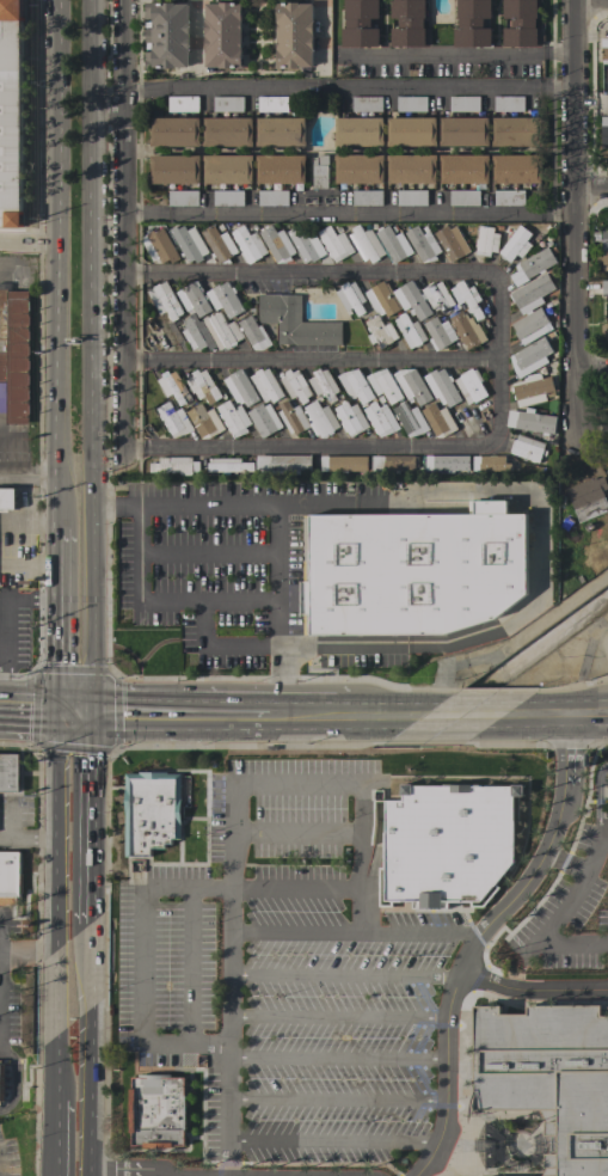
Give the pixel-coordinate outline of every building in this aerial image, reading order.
[(6,227),(0,227),(0,0),(23,0),(23,20),(22,20),(22,227),(6,227)] [(344,18),(344,0),(379,0),(379,19),(370,19),(370,29),(379,29),(379,47),(340,47),(340,29),(346,29),(346,18),(344,18)] [(391,19),(391,0),(425,0),(425,19),(423,19),(423,29),(429,29),(429,47),(391,47),(391,29),(399,27),(399,19),(391,19)] [(456,18),(456,0),(491,0),(491,18),(483,18),(483,29),(491,29),(491,47),(453,47),(453,29),(457,29),(457,18),(456,18)] [(503,18),(503,0),(536,0),(538,19),(535,19),(535,27),(538,27),(538,47),(503,47),(503,29),(511,29),(511,18),(503,18)] [(188,67),(173,67),(173,68),(145,68),(145,51),(152,51),(152,43),(145,43),(145,29),(152,29),(152,19),(145,19),(145,2),(173,2),(173,4),(188,5),(188,67)] [(205,4),(219,4),(219,2),(233,2),(233,4),(241,4),(241,67),(232,67),(232,68),(219,68),(219,67),(205,67),(205,4)] [(313,67),(299,67),(299,68),(275,68),(275,59),(276,59),(276,42),(275,42),(275,29),(277,29),(277,12),(275,12),(275,2),(299,2),(299,4),(312,4),(313,67)] [(599,39),(599,60),(607,59),(607,38),(599,39)] [(168,112),(168,97),(198,97),(198,112),(168,112)] [(214,112),(214,97),(242,97),(242,111),(214,112)] [(258,112),(258,97),(288,97),(288,112),(258,112)] [(352,111),(352,97),(382,97),(382,111),(352,111)] [(397,111),(397,97),(426,97),(426,111),(397,111)] [(479,97),(479,111),(449,111),(449,97),(479,97)] [(524,97),(524,111),(493,111),(493,97),(524,97)] [(334,147),(334,141),(336,141),(336,118),(382,117),(382,141),(383,141),(383,146),(334,147)] [(440,146),(440,141),(441,141),(441,118),(489,117),(489,141),(489,146),(440,146)] [(546,118),(546,146),(492,146),(492,141),(493,141),(493,117),(546,118)] [(599,148),(607,148),(607,117),(599,117),(599,148)] [(151,146),(151,141),(152,141),(152,118),(198,118),(199,141),(199,146),(151,146)] [(203,146),(203,141),(204,141),(204,118),(252,118),(252,141),(252,146),(203,146)] [(256,146),(256,142),(257,142),(257,118),(305,118),(305,141),(306,141),(306,146),(256,146)] [(387,146),(387,141),(388,141),(388,118),(435,118),(435,141),(436,141),(436,146),(387,146)] [(152,184),(152,160),(151,160),(151,155),(199,155),(199,160),(198,160),(198,184),(152,184)] [(204,184),(204,160),(203,160),(203,155),(252,155),(252,160),(251,160),(251,184),(204,184)] [(257,184),(257,161),(257,155),(306,155),(306,160),(305,160),(305,184),(257,184)] [(327,189),(312,189),(313,158),(317,158),(317,155),(328,155),(327,189)] [(336,184),(336,160),(334,160),(334,155),(383,155),(383,160),(382,160),(382,184),(336,184)] [(388,184),(388,160),(387,160),(387,155),(436,155),(436,160),(435,160),(435,184),(388,184)] [(441,184),(441,160),(440,160),(440,155),(489,155),(489,160),(487,160),(487,184),(441,184)] [(541,155),(541,184),(493,183),(493,160),(492,160),(492,155),(541,155)] [(258,206),(258,190),(288,190),(288,206),(258,206)] [(352,206),(352,190),(381,190),(381,206),(352,206)] [(397,190),(426,190),(426,206),(397,206),(397,190)] [(449,190),(479,190),(479,206),(449,206),(449,190)] [(495,206),(495,190),(524,190),(524,206),(495,206)] [(167,206),(168,191),(198,191),(198,206),(167,206)] [(214,206),(214,191),(244,191),(244,206),(214,206)] [(238,252),(232,256),(232,257),(228,258),(231,263),(219,263),(215,257),(213,258),(210,255),(213,253),(201,232),(213,225),(220,235),(226,232),(238,252)] [(268,252),(262,256),(262,257),(248,264),(247,262),(246,263),(240,253),(242,252),(231,232),(244,225),(250,235),(256,232),(268,252)] [(259,233),(271,225),(276,233),(282,229),(296,252),(289,256),(293,261),(277,263),(259,233)] [(324,251),(318,255),(319,256),(306,264),(301,255),(299,256),(290,243),(293,241),(288,232),(301,225),(307,237),(313,233),(324,251)] [(354,251),(334,263),(317,233),(330,225),(336,235),(343,232),(354,251)] [(349,235),(354,233),(351,229),(358,225),(361,227),(361,226),(364,232),(370,228),(385,253),(379,258),(379,259),(371,264),(368,258),(363,261),(349,235)] [(375,233),(377,232),(376,229),(381,226),(382,228),(388,225),(394,235),(400,232),(413,253),(394,264),(375,233)] [(405,233),(417,225),(423,234),(425,234),(422,228),(426,226),(441,252),(435,256),(437,259),(430,262),(422,263),(405,233)] [(520,225),(532,234),(526,241),(532,245),(522,258),(516,255),(510,263),(500,257),(498,253),(520,225)] [(209,255),(203,258),(204,261),(198,265),(196,261),(189,264),(170,231),(176,227),(178,229),(184,226),(188,232),(194,228),(209,255)] [(471,252),(452,263),(450,262),(449,263),(444,255),(446,253),(434,233),(447,226),(449,229),(455,226),(471,252)] [(497,252),(491,251),(490,257),(475,255),(479,226),(493,228),(493,233),(500,234),(497,252)] [(179,259),(172,263),(170,259),(161,263),(158,257),(152,261),(139,238),(153,231),(154,231),(161,227),(179,259)] [(599,229),(600,265),(607,265),(607,229),(599,229)] [(543,270),(545,271),(540,275),(539,272),(528,278),(528,280),(516,287),(509,275),(517,271),(515,267),(518,262),(520,263),(548,247),(557,263),(543,270)] [(540,298),(543,302),(522,316),(514,302),(512,302),(509,295),(546,274),(555,289),(540,298)] [(392,292),(411,280),(432,313),(419,321),(410,307),(404,311),(392,292)] [(183,313),(177,317),(178,319),(171,323),(165,312),(159,314),(146,292),(153,288),(153,287),(159,283),(159,284),(165,281),(183,313)] [(211,311),(198,318),(192,308),(186,312),(176,292),(195,281),(211,311)] [(364,293),(370,289),(369,288),(382,281),(399,311),(387,318),(385,313),(380,316),(377,312),(375,313),(364,293)] [(454,304),(449,307),(450,310),(443,314),(437,306),(432,310),(420,290),(434,282),(435,284),(441,281),(454,304)] [(449,289),(455,286),(455,284),(462,281),(467,289),(473,286),(480,300),(475,302),(484,317),(477,321),(465,301),(459,305),(449,289)] [(244,311),(229,319),(222,307),(215,311),(204,293),(219,284),(220,286),(227,282),(231,288),(233,287),(235,293),(234,294),(244,311)] [(334,292),(340,288),(339,287),(348,282),(349,284),(354,282),(366,301),(360,304),(366,312),(357,317),(352,307),(346,311),(334,292)] [(6,412),(0,412),(0,289),(6,289),(6,292),(29,292),(29,424),(6,424),(6,412)] [(295,345),(295,344),(278,345),(278,324),(259,324),(259,295),(281,294),(281,295),(301,295),(301,323),(342,323),(342,345),(295,345)] [(523,345),(520,341),(518,341),(515,333),(516,332),(511,324),(527,316),(526,313),(532,311),(532,312),(540,307),(549,323),(545,325),(548,331),(523,345)] [(448,316),(460,308),(463,314),(466,314),(468,319),(471,317),(475,325),(477,324),(486,339),(474,347),(473,347),(467,350),(448,316)] [(244,338),(237,342),(237,343),(226,349),(225,347),(219,350),(202,323),(203,321),(201,318),(207,316),(208,318),(220,312),(227,325),(234,320),(244,338)] [(426,339),(410,349),(393,320),(399,317),(398,316),(405,312),(411,324),(416,320),(426,339)] [(238,323),(251,316),(258,327),(260,325),(271,344),(262,350),(253,350),(238,323)] [(399,337),(392,341),(393,342),(380,349),(376,342),(371,344),(367,336),(371,333),(364,321),(377,316),(383,326),(391,323),(399,337)] [(207,345),(198,350),(197,347),(192,350),(182,331),(186,329),(182,321),(190,317),(207,345)] [(457,338),(450,342),(452,343),(438,350),(437,350),(435,351),(429,339),(431,338),(423,324),(436,317),(441,324),(447,320),(457,338)] [(518,379),(515,373),(509,357),(543,337),(553,353),(545,357),(548,362),(518,379)] [(223,380),(228,376),(241,368),(259,400),(247,408),(244,403),(240,405),(239,402),(237,403),(223,380)] [(248,378),(254,374),(254,373),(260,369),(263,372),(268,368),(284,396),(272,403),(270,399),(264,403),(248,378)] [(339,392),(334,394),(337,400),(330,404),(323,392),(317,396),(307,380),(313,376),(312,373),(319,368),(321,372),(327,369),(339,392)] [(374,398),(362,405),(357,397),(350,400),(337,376),(343,373),(358,368),(374,398)] [(403,398),(391,405),(382,392),(376,396),(366,376),(371,373),(386,368),(403,398)] [(461,400),(449,408),(446,403),(442,405),(438,397),(435,399),(423,376),(436,369),(437,372),(443,368),(448,376),(450,375),(453,381),(452,381),(461,400)] [(454,380),(460,376),(459,375),(471,368),(473,370),(475,369),(483,381),(480,382),(487,396),(474,403),(474,402),(467,405),(454,380)] [(185,380),(192,376),(191,373),(197,369),(199,373),(205,369),(215,387),(216,386),(222,397),(215,400),(215,402),(209,405),(204,397),(198,400),(195,392),(192,393),(185,380)] [(280,380),(285,376),(283,374),(284,373),(283,372),(289,369),(289,370),(290,369),(291,373),(297,369),(312,394),(306,398),(308,402),(302,405),(296,396),(290,399),(280,380)] [(432,399),(419,406),(413,396),(407,399),(392,374),(399,370),(414,369),(432,399)] [(156,380),(162,378),(160,374),(167,370),(170,374),(174,370),(191,399),(179,406),(172,393),(166,397),(156,380)] [(517,408),(512,384),(524,381),(523,379),(527,378),(527,376),(539,373),(539,374),(541,374),(542,379),(551,376),(554,391),(553,391),(554,396),(548,398),(547,393),(545,393),(547,400),(517,408)] [(251,424),(245,428),(247,433),(234,439),(216,408),(229,400),(235,411),(241,408),(251,424)] [(339,427),(333,430),(321,439),(319,434),(315,436),(309,427),(295,435),(293,433),(290,434),(277,412),(281,410),(278,405),(287,400),(291,409),(297,405),(309,424),(312,422),(303,408),(317,400),(321,409),(327,405),(339,427)] [(156,409),(168,402),(174,411),(182,408),(194,429),(186,434),(173,439),(156,409)] [(369,427),(350,437),(346,431),(345,433),(340,423),(342,422),(339,418),(338,419),(336,415),(337,414),(334,409),(346,402),(350,408),(356,404),(369,427)] [(363,410),(375,402),(379,408),(386,404),(400,428),(393,431),(380,437),(363,410)] [(392,409),(405,402),(410,410),(416,406),(429,429),(423,434),(409,437),(392,409)] [(457,429),(442,437),(436,437),(420,410),(434,403),(438,411),(444,408),(457,429)] [(186,412),(201,404),(205,412),(213,409),(225,429),(208,439),(201,439),(186,412)] [(247,412),(262,404),(264,406),(269,404),(283,427),(263,439),(247,412)] [(557,417),(554,434),(548,434),(548,436),(542,435),(542,433),(505,427),(509,410),(518,412),(518,411),(524,412),(526,408),(535,409),(534,414),(557,417)] [(535,461),(534,463),(530,461),(530,460),(510,454),(511,452),(509,452),(512,441),(515,441),(515,440),(516,440),(517,434),(545,443),(543,448),(543,449),(547,451),(545,457),(541,455),(539,463),(535,461)] [(487,471),(487,473),(478,473),(478,471),(473,471),(473,457),(487,457),(487,454),(497,454),(497,457),(505,457),(505,464),(511,464),(511,471),(487,471)] [(256,471),(256,455),(312,455),(312,471),(256,471)] [(454,471),(454,473),(448,473),(448,471),(434,471),(434,470),(425,470),(425,457),(469,455),(469,471),(454,471)] [(149,472),(149,464),(159,464),(159,458),(168,458),(168,457),(191,457),(191,461),(199,461),(199,472),(191,472),(191,474),(179,474),(179,472),(149,472)] [(367,457),(368,471),(348,471),(348,473),(342,473),(342,471),(320,471),(320,457),(367,457)] [(414,457),(414,471),(371,472),(370,457),(414,457)] [(208,472),(208,463),(211,463),(210,459),(240,458),(240,463),(253,463),(254,472),(208,472)] [(573,509),(565,489),(595,477),(596,479),(602,476),(607,489),(602,491),(604,497),(573,509)] [(8,513),(0,513),(0,489),(16,489),(16,509),(8,509),(8,513)] [(526,593),(495,618),(442,635),(311,635),(311,614),(302,614),(301,581),(309,581),(309,514),(467,514),(467,502),(473,502),(473,500),(506,500),(506,514),(526,514),(526,593)] [(19,792),(0,792),(0,754),(19,754),(19,792)] [(124,773),(139,773),(139,772),(167,772),(167,773),(180,773),(180,839),(171,839),(171,844),(165,844),(165,849),(151,849),(151,857),(124,857),(124,773)] [(449,901),(449,909),(413,908),(413,902),(385,901),(386,801),(403,801),(403,795),(401,795),(401,784),(412,784),(412,786),(452,786),(452,785),(472,785),(472,786),(511,786),(511,785),(522,785),(522,796),(514,796),(514,863),(481,902),(449,901)] [(17,905),(0,905),(0,852),(20,852),(19,896),(17,896),(17,905)] [(602,1016),(607,1016),(607,1175),(559,1175),(559,1169),(546,1169),(546,1153),(559,1153),(559,1137),(546,1137),(546,1123),(538,1110),(475,1111),(474,1006),(502,1006),(502,1015),(527,1015),(527,1006),(602,1005),(602,1016)] [(185,1096),(185,1129),(185,1146),(172,1146),(172,1147),(143,1147),(143,1146),(131,1146),(131,1133),(130,1133),(130,1089),(131,1089),(131,1078),(139,1078),(139,1076),(171,1076),(171,1078),(185,1078),(185,1096)]
